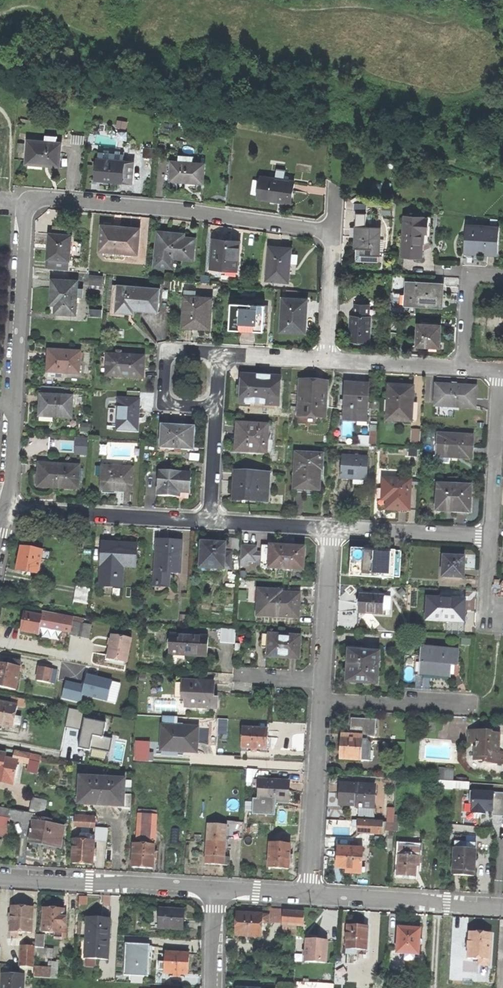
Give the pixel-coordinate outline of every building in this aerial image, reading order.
[(116,127),(126,129),(127,122),(117,121),(116,127)] [(45,142),(28,141),(26,164),(48,166),(59,166),(61,143),(56,143),(45,142)] [(142,155),(154,156),(155,147),(143,146),(142,155)] [(96,180),(105,181),(112,181),(121,182),(132,183),(134,163),(98,160),(96,180)] [(193,164),(179,162),(172,162),(171,181),(190,182),(203,183),(205,164),(193,164)] [(277,169),(275,179),(284,180),(286,170),(277,169)] [(275,179),(261,177),(258,199),(276,201),(291,204),(294,182),(284,180),(275,179)] [(425,216),(424,219),(427,219),(426,234),(420,233),(419,245),(423,245),(430,243),(431,217),(425,216)] [(416,256),(422,257),(423,245),(419,245),(420,233),(426,234),(427,219),(424,219),(405,217),(402,255),(416,256)] [(53,226),(52,234),(70,235),(70,227),(53,226)] [(119,227),(102,226),(100,247),(125,249),(124,253),(137,254),(140,229),(119,227)] [(470,254),(497,255),(499,227),(467,226),(465,254),(470,254)] [(362,255),(379,256),(380,229),(356,228),(355,248),(362,249),(362,252),(362,255)] [(173,263),(173,258),(193,259),(194,239),(183,238),(183,234),(177,234),(158,232),(155,266),(172,267),(172,266),(175,267),(175,264),(173,263)] [(70,235),(52,234),(50,234),(49,242),(47,259),(49,259),(70,261),(72,236),(70,235)] [(214,240),(212,268),(238,270),(240,242),(230,241),(214,240)] [(267,281),(288,282),(289,265),(291,249),(270,247),(267,281)] [(70,261),(49,259),(48,269),(69,270),(70,261)] [(103,276),(91,275),(90,284),(103,285),(103,276)] [(78,297),(78,283),(78,281),(52,280),(52,292),(51,300),(56,300),(56,305),(55,314),(77,315),(78,297)] [(410,306),(436,307),(437,296),(440,296),(441,290),(441,283),(404,282),(404,293),(410,294),(410,306)] [(134,317),(135,314),(116,312),(118,285),(113,285),(110,315),(134,317)] [(116,312),(135,314),(135,310),(150,312),(158,312),(160,288),(118,285),(116,312)] [(191,291),(183,291),(181,328),(197,329),(207,329),(209,299),(190,298),(191,291)] [(284,299),(281,331),(302,332),(303,314),(306,314),(307,301),(284,299)] [(231,303),(230,330),(249,331),(264,332),(265,313),(268,313),(268,306),(231,303)] [(355,316),(368,317),(369,306),(356,305),(355,316)] [(102,311),(90,310),(89,317),(102,318),(102,311)] [(370,317),(368,317),(355,316),(352,316),(351,322),(350,341),(369,343),(370,317)] [(439,326),(417,325),(416,346),(438,347),(438,336),(439,326)] [(47,373),(55,373),(62,374),(79,375),(81,353),(49,351),(48,365),(47,373)] [(122,356),(117,356),(108,355),(106,377),(142,379),(143,367),(144,358),(122,356)] [(237,404),(278,406),(280,377),(239,375),(238,388),(237,404)] [(297,416),(323,417),(325,382),(314,381),(303,381),(301,394),(298,394),(297,416)] [(341,420),(365,421),(368,385),(354,384),(343,383),(341,420)] [(451,386),(435,385),(434,404),(453,405),(453,407),(474,408),(475,387),(451,386)] [(386,420),(410,421),(412,387),(402,387),(387,386),(386,420)] [(40,409),(39,416),(53,416),(53,417),(71,418),(72,397),(40,395),(40,409)] [(139,400),(119,399),(118,415),(118,423),(117,430),(137,431),(138,413),(139,400)] [(266,426),(236,425),(235,437),(234,451),(264,453),(266,426)] [(191,450),(192,437),(195,437),(196,428),(180,428),(180,427),(175,426),(161,426),(160,449),(191,450)] [(410,445),(419,446),(421,430),(411,429),(410,445)] [(449,457),(472,458),(472,447),(473,436),(438,434),(437,454),(449,455),(449,457)] [(88,439),(75,438),(74,455),(87,456),(88,439)] [(302,493),(302,495),(309,496),(316,496),(316,490),(317,490),(318,476),(316,476),(317,469),(320,470),(320,455),(293,454),(292,489),(292,493),(302,493)] [(341,456),(339,479),(354,480),(364,481),(365,457),(341,456)] [(38,487),(78,489),(79,466),(39,464),(38,476),(38,487)] [(120,492),(129,492),(131,469),(101,467),(100,488),(115,489),(115,490),(117,490),(120,490),(120,492)] [(182,499),(190,500),(191,476),(187,476),(187,474),(156,472),(155,496),(170,497),(182,497),(182,499)] [(268,474),(233,473),(232,501),(250,502),(267,503),(268,474)] [(411,481),(384,479),(383,491),(388,491),(387,500),(387,509),(397,509),(409,510),(411,481)] [(469,486),(437,485),(436,506),(454,507),(454,511),(460,511),(468,512),(469,486)] [(223,539),(223,545),(223,549),(237,550),(238,540),(223,539)] [(230,553),(223,553),(223,549),(223,545),(210,544),(210,540),(207,540),(201,540),(199,567),(229,569),(230,553)] [(179,553),(180,553),(181,541),(172,541),(172,542),(166,541),(158,541),(155,573),(154,573),(153,585),(156,585),(156,587),(160,588),(160,585),(168,586),(169,574),(167,574),(167,572),(178,573),(179,553)] [(121,568),(134,568),(136,545),(121,544),(100,543),(98,566),(100,566),(98,588),(120,589),(121,568)] [(255,552),(255,546),(239,545),(238,565),(246,566),(247,561),(254,562),(254,560),(255,552)] [(261,567),(302,570),(304,547),(292,546),(283,546),(275,546),(263,545),(262,552),(262,557),(257,560),(261,567)] [(39,559),(47,561),(48,552),(18,546),(16,559),(14,570),(36,575),(39,559)] [(354,552),(352,573),(399,576),(401,551),(387,550),(382,550),(382,554),(372,553),(372,549),(364,549),(364,553),(354,552)] [(443,557),(442,576),(463,577),(463,567),(464,558),(443,557)] [(88,588),(75,587),(73,603),(86,606),(88,588)] [(256,614),(296,617),(297,604),(298,593),(280,592),(280,594),(269,593),(269,590),(258,589),(256,614)] [(382,614),(383,610),(389,610),(390,597),(383,597),(383,596),(359,594),(358,604),(358,613),(382,614)] [(447,599),(428,598),(427,618),(463,621),(464,600),(447,599)] [(73,621),(73,618),(43,612),(42,616),(40,627),(70,632),(73,621)] [(40,627),(42,616),(24,613),(23,622),(21,632),(39,635),(40,627)] [(83,623),(73,621),(70,632),(70,635),(80,637),(83,623)] [(92,625),(88,624),(83,623),(80,637),(90,639),(92,625)] [(219,642),(234,642),(234,630),(220,629),(219,642)] [(168,653),(206,656),(207,651),(208,637),(170,634),(168,653)] [(269,646),(268,656),(298,658),(299,648),(299,637),(288,636),(288,639),(278,638),(279,635),(262,634),(262,645),(269,646)] [(109,656),(127,660),(131,639),(113,635),(110,651),(109,656)] [(458,650),(422,647),(421,657),(415,657),(414,671),(414,673),(445,676),(445,678),(454,679),(457,677),(459,676),(460,663),(457,663),(458,650)] [(346,682),(377,684),(378,653),(350,651),(350,662),(347,662),(347,665),(346,682)] [(126,666),(127,660),(109,656),(107,663),(126,666)] [(4,664),(20,668),(21,662),(5,659),(4,664)] [(20,668),(4,664),(0,664),(0,687),(16,690),(20,668)] [(53,670),(38,668),(36,681),(50,683),(53,670)] [(87,676),(85,687),(83,696),(107,702),(112,682),(87,676)] [(216,700),(212,700),(212,689),(213,683),(183,681),(181,699),(185,699),(184,707),(215,709),(216,700)] [(85,687),(67,682),(63,699),(81,703),(83,696),(85,687)] [(17,706),(12,705),(0,702),(0,726),(2,726),(13,728),(14,724),(15,717),(17,706)] [(66,727),(82,730),(84,720),(86,712),(69,709),(66,727)] [(162,717),(162,726),(177,726),(178,718),(162,717)] [(351,718),(350,735),(363,736),(368,736),(375,736),(376,720),(351,718)] [(217,740),(227,741),(228,720),(218,719),(217,740)] [(90,750),(91,749),(93,736),(102,738),(105,724),(84,720),(82,730),(79,748),(90,750)] [(196,752),(198,727),(177,726),(162,726),(161,750),(189,752),(196,752)] [(241,748),(248,748),(260,749),(267,749),(267,739),(268,729),(243,728),(241,748)] [(474,761),(486,761),(486,763),(502,764),(502,762),(502,753),(499,752),(500,734),(488,734),(482,734),(482,733),(469,732),(468,742),(477,743),(477,746),(477,747),(475,747),(474,761)] [(361,761),(363,736),(350,735),(350,737),(350,739),(341,738),(340,759),(361,761)] [(91,749),(109,752),(111,739),(102,738),(93,736),(91,749)] [(368,736),(363,736),(361,761),(369,761),(371,744),(368,740),(368,736)] [(137,741),(137,752),(148,753),(148,742),(137,741)] [(10,759),(26,762),(25,765),(35,767),(37,757),(28,755),(28,754),(12,751),(10,759)] [(11,784),(15,765),(2,762),(3,755),(0,754),(0,781),(11,784)] [(453,769),(438,768),(438,780),(452,780),(453,769)] [(107,805),(122,805),(123,795),(124,781),(81,779),(80,803),(107,805)] [(276,801),(285,802),(286,793),(286,782),(259,780),(258,787),(257,800),(276,801)] [(457,781),(452,780),(438,780),(437,786),(467,788),(468,781),(467,781),(457,781)] [(339,805),(355,806),(355,808),(357,808),(359,808),(359,807),(373,808),(374,785),(341,783),(339,805)] [(490,793),(469,791),(468,807),(490,808),(490,793)] [(123,795),(122,805),(122,809),(131,809),(132,795),(123,795)] [(30,798),(27,813),(31,814),(41,816),(44,801),(30,798)] [(252,815),(275,816),(276,801),(257,800),(253,800),(252,815)] [(375,808),(373,808),(359,807),(359,808),(358,816),(374,817),(375,808)] [(25,822),(27,813),(0,808),(0,833),(4,834),(6,825),(4,825),(6,818),(25,822)] [(145,868),(151,868),(153,844),(151,844),(151,840),(153,840),(155,815),(136,813),(135,839),(140,839),(140,843),(132,843),(130,867),(145,868)] [(94,817),(73,815),(72,825),(93,827),(94,817)] [(44,845),(57,847),(61,828),(48,825),(49,821),(39,819),(39,823),(31,822),(27,841),(44,845)] [(358,821),(357,829),(357,831),(382,832),(383,822),(358,821)] [(227,837),(241,838),(243,823),(241,823),(232,822),(232,828),(227,828),(227,837)] [(222,856),(224,825),(206,824),(203,863),(214,864),(227,865),(228,857),(222,856)] [(106,828),(93,827),(93,836),(79,835),(79,839),(71,839),(69,863),(83,864),(90,865),(91,859),(94,860),(95,844),(92,844),(92,840),(105,841),(106,828)] [(464,874),(473,875),(476,836),(465,835),(464,841),(454,840),(452,874),(464,874)] [(287,868),(287,863),(290,863),(291,848),(288,848),(288,843),(268,841),(267,867),(277,868),(287,868)] [(419,846),(400,844),(398,875),(405,875),(414,876),(415,872),(417,872),(418,856),(419,856),(419,846)] [(361,848),(336,846),(335,867),(345,867),(344,872),(351,872),(360,873),(360,872),(363,872),(364,861),(360,861),(361,848)] [(9,931),(29,932),(30,907),(18,906),(11,906),(9,931)] [(53,937),(64,938),(65,912),(62,912),(62,909),(52,909),(42,908),(40,932),(53,932),(53,937)] [(281,922),(281,921),(282,910),(282,909),(271,908),(270,915),(270,921),(281,922)] [(149,927),(154,927),(155,921),(159,921),(160,910),(150,909),(149,927)] [(160,910),(159,921),(159,927),(159,928),(182,930),(184,910),(172,910),(160,909),(160,910)] [(282,910),(281,921),(303,923),(304,912),(282,910)] [(270,921),(270,915),(236,912),(235,927),(234,934),(244,935),(244,937),(251,938),(251,935),(261,936),(262,922),(270,923),(270,921)] [(98,918),(87,918),(84,959),(108,960),(110,919),(98,918)] [(357,950),(367,951),(368,926),(358,926),(347,925),(346,954),(357,954),(357,950)] [(412,959),(413,953),(417,954),(419,929),(410,928),(398,928),(396,952),(405,953),(405,958),(412,959)] [(478,965),(496,966),(497,951),(490,951),(491,933),(482,932),(469,932),(468,940),(466,940),(466,948),(468,948),(468,957),(478,958),(478,965)] [(48,957),(50,957),(51,947),(42,947),(43,934),(34,934),(33,956),(48,957)] [(324,963),(326,941),(307,939),(306,946),(306,951),(302,950),(302,955),(306,955),(305,962),(324,963)] [(125,944),(125,951),(149,953),(149,945),(125,944)] [(31,971),(31,966),(22,965),(23,946),(19,945),(18,965),(19,965),(19,970),(31,971)] [(22,965),(31,966),(32,946),(23,946),(22,965)] [(149,953),(125,951),(124,975),(131,976),(143,976),(148,977),(149,955),(149,953)] [(165,962),(164,970),(164,972),(170,973),(183,973),(188,974),(188,964),(189,954),(165,953),(165,962)] [(48,970),(34,969),(33,977),(55,978),(56,963),(48,962),(48,970)] [(3,975),(3,985),(3,987),(23,987),(23,976),(3,975)]
